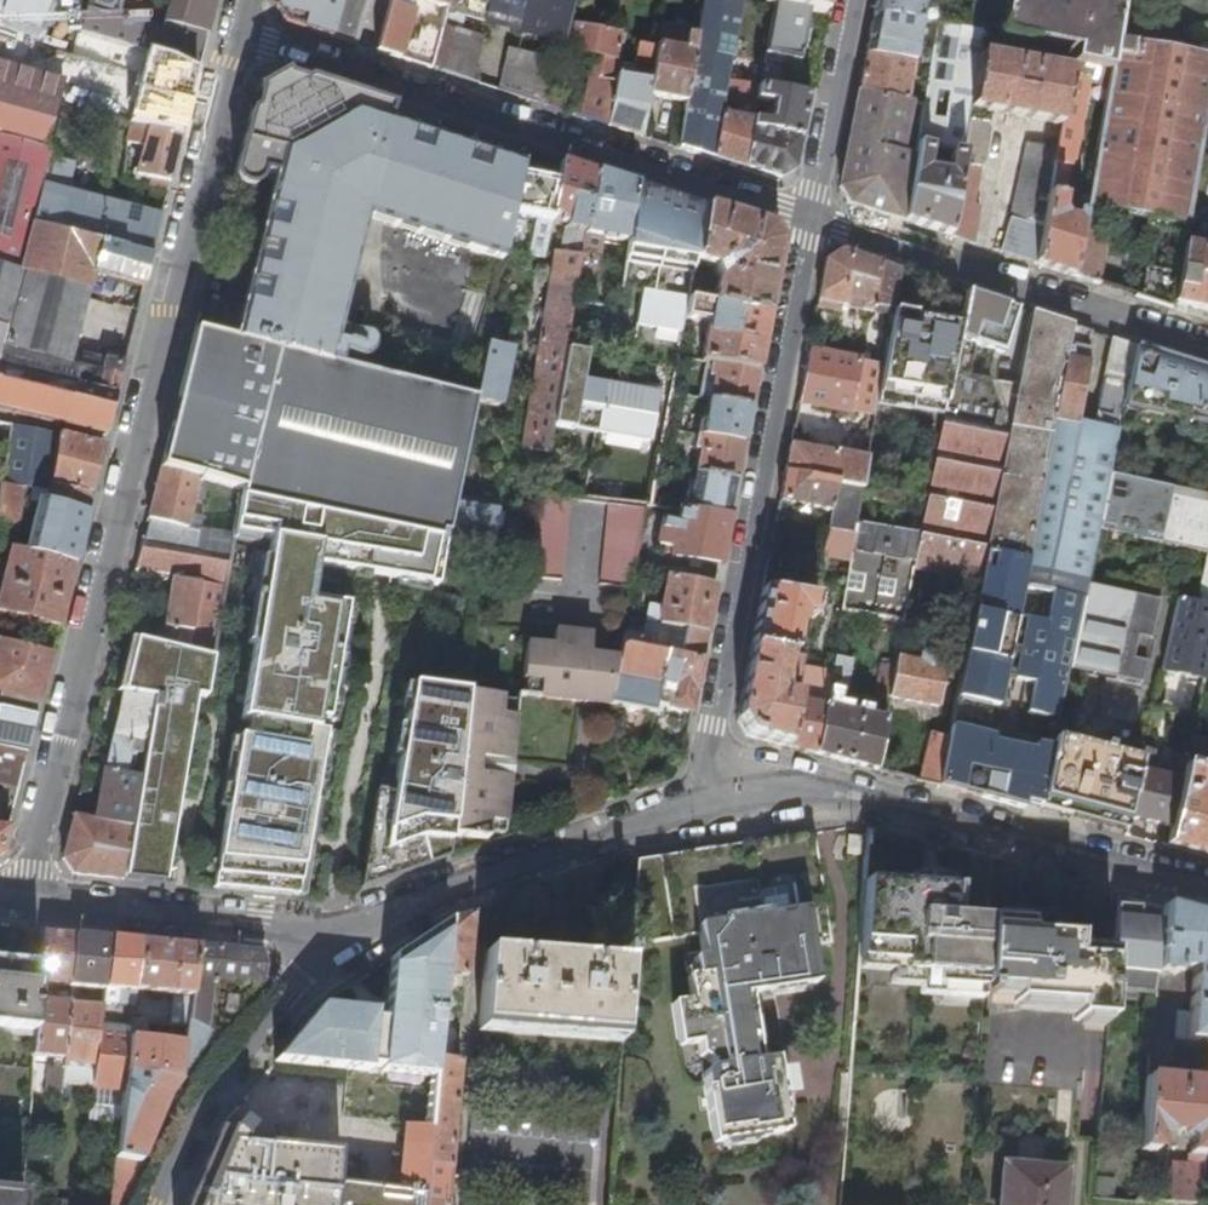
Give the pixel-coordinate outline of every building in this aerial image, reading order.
[(69,42),(86,0),(0,0),(0,15),(69,42)] [(81,32),(169,58),(198,74),(209,26),(216,0),(170,0),(163,24),(119,13),(123,0),(90,0),(81,32)] [(277,5),(285,23),(306,29),(333,38),(342,2),(334,0),(278,0),(277,5)] [(342,2),(333,38),(355,45),(369,0),(343,0),(342,2)] [(378,52),(400,59),(412,16),(410,12),(413,0),(391,0),(378,52)] [(447,10),(450,0),(418,0),(447,10)] [(517,54),(560,66),(564,50),(570,25),(576,0),(492,0),(491,3),(480,0),(450,0),(447,10),(447,11),(487,22),(488,22),(518,32),(512,53),(517,54)] [(698,38),(687,103),(679,148),(696,154),(713,160),(722,115),(743,0),(705,0),(698,38)] [(766,4),(775,6),(809,12),(825,16),(828,0),(767,0),(766,4)] [(924,14),(926,0),(877,0),(874,14),(923,22),(924,14)] [(970,15),(967,29),(947,26),(937,24),(936,33),(931,66),(924,106),(918,145),(964,153),(970,120),(972,108),(980,58),(985,33),(1076,50),(1074,63),(1111,71),(1116,40),(1123,0),(973,0),(970,15)] [(800,62),(809,12),(775,6),(766,55),(800,62)] [(475,66),(481,43),(487,22),(447,11),(442,30),(432,69),(479,85),(483,69),(475,66)] [(949,18),(947,26),(967,29),(970,15),(950,12),(949,18)] [(921,30),(936,33),(937,24),(923,22),(874,14),(870,36),(867,54),(915,63),(921,30)] [(947,26),(949,18),(924,14),(923,22),(937,24),(947,26)] [(432,69),(442,30),(418,22),(408,62),(432,69)] [(488,22),(487,22),(481,43),(512,53),(518,32),(488,22)] [(564,50),(570,51),(575,26),(570,25),(564,50)] [(581,117),(609,126),(618,76),(620,64),(621,64),(624,44),(626,36),(621,35),(575,26),(570,51),(596,56),(584,105),(571,101),(568,113),(581,117)] [(649,96),(687,103),(698,38),(686,36),(687,31),(662,26),(658,50),(654,73),(652,83),(649,96)] [(120,73),(193,93),(198,74),(169,58),(81,32),(74,57),(121,70),(120,73)] [(980,58),(1072,74),(1074,63),(1076,50),(985,33),(980,58)] [(1099,284),(1107,234),(1092,232),(1096,207),(1152,218),(1189,225),(1207,118),(1207,58),(1116,40),(1111,71),(1109,84),(1085,216),(1075,276),(1099,284)] [(609,126),(641,137),(649,96),(652,83),(654,73),(658,50),(638,46),(634,66),(621,64),(620,64),(618,76),(609,126)] [(560,66),(517,54),(511,72),(504,70),(498,91),(551,107),(553,96),(560,66)] [(908,102),(915,63),(867,54),(863,74),(859,93),(908,102)] [(972,108),(1063,124),(1067,99),(1071,77),(1071,76),(1072,74),(980,58),(972,108)] [(1071,76),(1109,84),(1111,71),(1074,63),(1072,74),(1071,76)] [(797,73),(764,67),(760,88),(776,91),(793,94),(797,73)] [(0,71),(0,81),(58,98),(61,89),(0,71)] [(234,338),(329,363),(367,217),(369,207),(384,143),(380,142),(387,122),(392,106),(391,106),(370,100),(308,80),(308,81),(307,82),(307,83),(306,84),(281,75),(261,86),(255,111),(254,111),(253,111),(252,111),(251,110),(250,110),(235,170),(235,171),(235,172),(235,173),(235,174),(235,175),(235,176),(235,177),(236,177),(236,178),(236,179),(237,179),(237,180),(237,181),(238,182),(238,183),(239,183),(240,183),(240,184),(241,185),(242,186),(243,186),(244,186),(244,187),(245,187),(246,187),(247,187),(248,188),(249,188),(250,188),(251,187),(252,187),(253,187),(253,186),(254,186),(255,186),(256,186),(257,185),(257,184),(258,184),(259,184),(259,183),(259,182),(260,182),(261,182),(261,181),(261,180),(262,180),(262,179),(262,178),(264,172),(276,176),(234,338)] [(1067,99),(1081,102),(1084,80),(1071,77),(1067,99)] [(44,144),(58,98),(0,81),(0,131),(44,144)] [(772,124),(754,121),(745,170),(779,180),(794,173),(804,125),(809,98),(793,94),(776,91),(760,88),(758,100),(775,103),(772,124)] [(918,145),(924,106),(908,102),(859,93),(854,117),(849,145),(845,167),(841,188),(850,204),(875,212),(905,222),(918,145)] [(571,101),(553,96),(551,107),(568,113),(571,101)] [(1081,102),(1067,99),(1063,124),(1058,149),(1037,264),(1047,267),(1075,276),(1085,216),(1078,214),(1077,221),(1066,218),(1063,213),(1072,166),(1074,166),(1086,103),(1081,102)] [(746,119),(722,115),(713,160),(732,166),(745,170),(754,121),(755,115),(748,114),(746,119)] [(987,123),(970,120),(964,153),(950,236),(973,243),(981,206),(974,205),(979,168),(986,165),(992,129),(987,123)] [(523,167),(387,122),(380,142),(384,143),(369,207),(367,217),(386,223),(504,260),(514,212),(522,175),(523,167)] [(182,136),(130,123),(125,142),(145,148),(140,164),(137,177),(135,183),(150,186),(152,181),(169,185),(182,136)] [(52,150),(0,135),(0,263),(89,287),(93,273),(107,277),(144,287),(152,253),(32,223),(43,184),(52,150)] [(145,148),(125,142),(121,159),(135,183),(137,177),(140,164),(145,148)] [(1012,219),(1000,252),(1037,264),(1058,149),(1028,144),(1012,219)] [(927,229),(950,236),(964,153),(918,145),(905,222),(927,229)] [(54,158),(50,174),(71,180),(75,163),(54,158)] [(567,228),(587,231),(599,174),(578,167),(562,162),(558,183),(522,175),(514,213),(539,219),(553,222),(554,214),(562,216),(561,221),(568,222),(567,228)] [(584,250),(601,254),(604,237),(628,241),(636,198),(638,186),(618,180),(599,174),(587,231),(585,247),(584,250)] [(150,186),(168,190),(169,185),(152,181),(150,186)] [(161,217),(43,184),(32,223),(152,253),(161,217)] [(666,196),(638,186),(636,198),(705,212),(705,208),(666,196)] [(696,262),(705,212),(636,198),(628,241),(626,259),(621,288),(643,292),(637,323),(683,331),(685,320),(688,301),(693,279),(696,262)] [(720,279),(714,306),(767,316),(775,277),(781,244),(772,230),(705,208),(705,212),(696,262),(715,269),(715,270),(715,272),(716,275),(717,277),(719,278),(720,279)] [(1189,225),(1152,218),(1151,227),(1187,234),(1189,225)] [(553,222),(539,219),(532,256),(546,258),(553,222)] [(601,254),(626,259),(628,241),(604,237),(601,254)] [(569,253),(583,255),(584,250),(585,247),(571,244),(569,253)] [(1207,311),(1207,251),(1185,246),(1174,304),(1207,311)] [(521,451),(528,452),(548,455),(553,424),(567,346),(583,255),(569,253),(556,251),(521,451)] [(861,311),(872,313),(882,265),(861,258),(842,252),(827,261),(818,307),(842,313),(843,306),(849,308),(850,301),(862,304),(861,311)] [(0,263),(0,326),(29,333),(25,351),(71,362),(89,287),(0,263)] [(862,361),(884,366),(888,344),(895,308),(901,271),(892,268),(882,265),(872,313),(862,361)] [(1147,273),(1144,290),(1174,295),(1177,279),(1147,273)] [(144,287),(107,277),(104,288),(141,298),(144,287)] [(703,280),(693,279),(688,301),(699,303),(703,280)] [(984,346),(999,351),(1005,353),(1019,309),(995,301),(968,292),(962,320),(952,374),(992,380),(997,360),(983,358),(984,346)] [(709,324),(702,362),(706,363),(712,364),(757,372),(762,342),(767,316),(714,306),(699,303),(688,301),(685,320),(709,324)] [(909,347),(916,312),(895,308),(888,344),(909,347)] [(945,317),(916,312),(909,347),(888,344),(884,366),(879,398),(928,407),(945,317)] [(1073,328),(1073,326),(1055,320),(1035,314),(1020,386),(987,548),(986,552),(1028,561),(1073,328)] [(928,407),(945,410),(952,374),(962,320),(945,317),(928,407)] [(25,351),(29,333),(0,326),(0,408),(10,410),(107,434),(124,364),(116,362),(106,359),(105,360),(97,390),(94,400),(72,394),(75,384),(80,364),(71,362),(25,351)] [(1097,337),(1073,328),(1028,561),(1022,587),(1085,599),(1087,587),(1089,581),(1096,543),(1100,524),(1110,476),(1122,420),(1125,407),(1137,346),(1113,339),(1090,444),(1077,442),(1097,337)] [(241,490),(241,491),(242,491),(239,499),(440,541),(441,535),(447,536),(454,504),(458,484),(461,473),(475,403),(476,401),(329,363),(234,338),(196,329),(178,399),(180,400),(172,430),(170,429),(161,467),(200,478),(210,481),(241,490)] [(476,401),(475,403),(499,407),(508,366),(498,364),(502,348),(487,345),(476,401)] [(604,384),(583,380),(589,350),(567,346),(553,424),(597,433),(605,384),(604,384)] [(1207,369),(1137,346),(1125,407),(1199,422),(1201,417),(1207,418),(1207,369)] [(512,350),(502,348),(498,364),(508,366),(512,350)] [(862,361),(810,350),(807,364),(804,377),(857,387),(862,361)] [(83,354),(80,364),(75,384),(97,390),(105,360),(83,354)] [(1012,362),(997,360),(992,380),(952,374),(945,410),(921,535),(987,548),(1020,386),(1008,384),(1012,362)] [(884,366),(862,361),(857,387),(853,413),(875,417),(879,398),(884,366)] [(706,363),(700,399),(711,401),(716,379),(710,378),(712,364),(706,363)] [(716,379),(711,401),(750,408),(754,386),(757,372),(712,364),(710,378),(716,379)] [(853,413),(857,387),(804,377),(799,403),(853,413)] [(630,389),(605,384),(597,433),(650,442),(660,387),(631,382),(630,389)] [(97,390),(75,384),(72,394),(94,400),(97,390)] [(701,422),(698,436),(743,444),(746,428),(750,408),(711,401),(707,423),(701,422)] [(1200,423),(1199,422),(1125,407),(1122,420),(1197,436),(1200,423)] [(33,428),(10,423),(2,481),(32,487),(49,490),(57,434),(33,428)] [(104,445),(57,434),(49,490),(48,502),(87,512),(96,476),(104,445)] [(702,452),(698,471),(736,478),(738,466),(743,444),(698,436),(695,451),(702,452)] [(840,455),(791,446),(789,459),(786,473),(837,483),(862,488),(868,459),(868,458),(840,453),(840,455)] [(548,455),(528,452),(525,468),(545,472),(548,455)] [(187,529),(200,478),(161,467),(148,518),(187,529)] [(687,496),(684,511),(729,517),(732,499),(736,478),(698,471),(697,472),(692,497),(687,496)] [(470,474),(461,473),(458,484),(468,486),(470,474)] [(832,512),(830,529),(855,534),(856,527),(862,488),(837,483),(786,473),(783,490),(781,502),(832,512)] [(1174,490),(1110,476),(1100,524),(1125,530),(1123,538),(1138,541),(1140,533),(1164,538),(1172,498),(1174,490)] [(2,481),(0,495),(0,544),(5,546),(15,548),(22,498),(30,499),(32,487),(2,481)] [(197,551),(142,541),(135,571),(172,578),(200,583),(224,588),(234,533),(239,499),(242,491),(241,491),(210,481),(197,551)] [(39,501),(26,551),(74,564),(82,532),(87,512),(48,502),(49,490),(32,487),(30,499),(39,501)] [(561,581),(571,497),(541,492),(532,549),(527,578),(561,581)] [(39,501),(30,499),(22,498),(15,548),(26,551),(39,501)] [(1187,501),(1172,498),(1164,538),(1140,533),(1138,541),(1176,549),(1187,501)] [(239,499),(234,533),(257,536),(270,539),(266,560),(253,643),(240,719),(245,720),(242,738),(237,737),(226,806),(217,862),(216,873),(213,888),(241,891),(283,896),(297,897),(304,855),(310,856),(309,845),(306,845),(324,735),(314,733),(317,721),(326,723),(334,674),(339,676),(337,666),(335,666),(344,607),(308,601),(314,566),(353,572),(369,575),(396,579),(430,585),(437,586),(447,537),(447,536),(441,535),(440,541),(239,499)] [(1187,501),(1176,549),(1205,555),(1195,603),(1207,605),(1207,505),(1187,501)] [(599,584),(634,589),(636,573),(642,539),(648,508),(608,502),(599,584)] [(515,513),(454,504),(447,536),(447,537),(487,543),(492,544),(497,517),(514,519),(515,513)] [(642,539),(660,542),(663,523),(666,509),(650,508),(648,507),(648,508),(642,539)] [(679,526),(663,523),(660,542),(659,547),(674,549),(672,558),(720,565),(729,517),(684,511),(682,511),(679,526)] [(1121,548),(1123,538),(1125,530),(1100,524),(1096,543),(1121,548)] [(920,538),(856,527),(855,534),(850,559),(842,610),(904,622),(914,569),(920,538)] [(824,555),(850,559),(855,534),(830,529),(828,529),(824,555)] [(914,569),(980,582),(986,552),(987,548),(921,535),(920,538),(914,569)] [(59,626),(74,564),(26,551),(15,548),(5,546),(2,558),(10,559),(0,596),(0,610),(59,626)] [(1022,587),(1028,561),(986,552),(980,582),(950,738),(941,786),(962,792),(982,798),(993,743),(994,739),(993,739),(999,709),(1022,587)] [(200,583),(172,578),(164,627),(159,625),(155,643),(188,652),(192,633),(216,637),(224,588),(200,583)] [(669,579),(660,625),(672,627),(707,633),(711,609),(716,587),(669,579)] [(1040,718),(1059,722),(1070,670),(1085,599),(1022,587),(999,709),(1040,718)] [(1141,685),(1146,663),(1132,661),(1137,640),(1150,642),(1159,602),(1087,587),(1085,599),(1070,670),(1141,685)] [(804,616),(814,617),(817,598),(763,589),(756,630),(752,648),(789,654),(790,648),(794,645),(798,628),(802,625),(804,616)] [(1206,682),(1206,680),(1207,673),(1207,605),(1195,603),(1179,599),(1162,673),(1206,682)] [(656,705),(692,711),(694,699),(707,633),(672,627),(669,643),(675,644),(682,645),(680,656),(673,655),(666,653),(656,705)] [(524,682),(527,682),(541,685),(540,699),(540,700),(611,708),(611,705),(619,658),(592,655),(593,635),(556,631),(554,647),(527,645),(524,682)] [(611,705),(654,713),(656,705),(666,653),(643,649),(645,641),(624,637),(619,658),(611,705)] [(0,639),(0,692),(1,692),(0,695),(0,709),(37,716),(46,680),(52,653),(0,639)] [(137,639),(130,692),(155,697),(148,743),(145,755),(142,777),(139,795),(133,827),(124,878),(165,883),(166,877),(169,863),(180,795),(182,780),(189,741),(191,725),(196,696),(206,698),(211,657),(204,656),(188,652),(155,643),(137,639)] [(1153,643),(1150,642),(1137,640),(1132,661),(1146,663),(1149,664),(1153,643)] [(903,646),(899,645),(894,672),(890,691),(889,697),(938,707),(938,705),(943,684),(946,667),(941,666),(943,653),(928,650),(929,642),(923,641),(920,662),(901,659),(903,646)] [(675,644),(673,655),(680,656),(682,645),(675,644)] [(785,673),(802,676),(806,657),(789,654),(752,648),(744,692),(738,720),(747,734),(789,745),(799,695),(788,693),(790,684),(783,682),(785,673)] [(840,690),(840,692),(846,693),(852,658),(835,655),(831,675),(829,688),(840,690)] [(877,689),(890,691),(894,672),(880,669),(877,689)] [(816,690),(800,688),(799,695),(789,745),(802,749),(818,753),(828,688),(829,688),(831,675),(819,674),(816,690)] [(541,685),(527,682),(525,696),(540,699),(541,685)] [(949,686),(943,684),(938,705),(945,707),(949,686)] [(452,836),(452,834),(459,765),(464,720),(467,693),(410,686),(410,689),(407,705),(403,729),(398,759),(394,783),(392,793),(378,790),(376,790),(360,889),(395,877),(450,858),(452,836)] [(838,701),(840,692),(840,690),(829,688),(828,688),(818,753),(849,762),(877,769),(887,718),(885,718),(870,715),(871,708),(857,705),(857,706),(838,701)] [(117,718),(113,735),(131,738),(132,739),(148,743),(155,697),(130,692),(123,691),(117,718)] [(503,697),(467,693),(464,720),(459,765),(452,834),(452,836),(489,839),(490,835),(493,822),(506,824),(507,824),(519,717),(517,717),(501,714),(503,697)] [(519,699),(503,697),(501,714),(517,717),(519,699)] [(28,752),(32,736),(37,716),(0,709),(0,747),(28,752)] [(1040,718),(999,709),(993,739),(994,739),(993,743),(1033,751),(1040,718)] [(931,734),(921,781),(941,786),(950,738),(931,734)] [(113,735),(106,769),(126,773),(133,775),(136,753),(130,752),(131,745),(130,744),(131,738),(113,735)] [(1206,741),(1193,737),(1188,758),(1172,828),(1167,847),(1192,853),(1207,857),(1207,800),(1193,797),(1206,741)] [(130,752),(136,753),(145,755),(148,743),(132,739),(131,738),(130,744),(131,745),(130,752)] [(1142,761),(1055,742),(1053,748),(1040,806),(1083,818),(1126,830),(1129,819),(1142,761)] [(1036,751),(1033,751),(993,743),(982,798),(1008,805),(1024,809),(1026,803),(1036,751)] [(1037,745),(1036,751),(1026,803),(1040,806),(1053,748),(1037,745)] [(19,787),(28,752),(0,747),(0,784),(19,787)] [(1169,756),(1144,750),(1142,761),(1129,819),(1172,828),(1188,758),(1170,754),(1169,756)] [(145,755),(136,753),(133,775),(142,777),(145,755)] [(106,769),(96,820),(133,827),(139,795),(122,792),(126,773),(106,769)] [(122,792),(139,795),(142,777),(133,775),(126,773),(122,792)] [(96,820),(74,815),(63,858),(73,873),(93,875),(124,878),(133,827),(96,820)] [(506,836),(506,824),(493,822),(490,835),(505,836),(506,836)] [(0,827),(0,856),(3,854),(9,828),(0,827)] [(684,852),(634,860),(627,946),(695,935),(699,958),(691,959),(693,976),(685,977),(689,1001),(669,1005),(676,1047),(696,1043),(698,1056),(709,1065),(709,1069),(705,1071),(703,1074),(701,1077),(701,1081),(711,1143),(786,1131),(782,1109),(774,1057),(757,1060),(745,985),(756,983),(807,975),(813,974),(807,937),(826,934),(809,833),(782,837),(732,845),(684,852)] [(923,887),(865,883),(859,961),(903,964),(902,974),(935,977),(934,989),(962,991),(961,998),(982,999),(987,924),(956,921),(958,891),(937,889),(936,897),(922,896),(923,887)] [(1138,910),(1115,908),(1114,928),(1131,930),(1132,923),(1137,924),(1138,910)] [(1162,910),(1161,926),(1155,974),(1174,976),(1175,970),(1191,972),(1188,1016),(1176,1015),(1174,1041),(1165,1040),(1165,1045),(1178,1046),(1178,1041),(1207,1044),(1207,922),(1178,914),(1162,910)] [(449,923),(435,1078),(422,1204),(447,1204),(461,1061),(456,1061),(464,977),(468,977),(474,914),(465,918),(449,923)] [(375,1009),(353,1007),(347,1070),(435,1078),(449,923),(391,961),(385,1021),(374,1020),(375,1009)] [(1114,928),(1112,957),(1109,990),(1119,991),(1121,971),(1155,974),(1161,926),(1137,924),(1132,923),(1131,930),(1114,928)] [(1026,928),(987,924),(982,999),(988,1000),(989,993),(1013,995),(1012,1007),(1074,1012),(1074,1022),(1106,1024),(1109,990),(1112,957),(1079,954),(1073,953),(1074,943),(1025,938),(1026,928)] [(63,936),(44,934),(41,974),(40,985),(64,986),(63,992),(70,993),(76,937),(63,936)] [(92,939),(76,937),(70,993),(70,997),(77,997),(78,988),(104,991),(110,940),(92,939)] [(124,942),(110,940),(104,991),(118,992),(117,1001),(134,1003),(135,993),(142,944),(124,942)] [(174,947),(142,944),(135,993),(192,998),(200,950),(174,947)] [(186,1046),(181,1083),(227,1028),(263,985),(265,967),(261,956),(228,953),(200,950),(192,998),(188,1022),(189,1023),(186,1046)] [(619,963),(485,953),(478,1027),(620,1038),(627,955),(620,954),(619,963)] [(36,1035),(38,1003),(40,985),(41,974),(18,971),(3,970),(0,969),(0,1031),(36,1035)] [(808,981),(807,975),(756,983),(757,990),(808,981)] [(36,1035),(35,1056),(53,1058),(64,1059),(69,1005),(38,1003),(36,1035)] [(102,1008),(69,1005),(64,1059),(96,1063),(99,1035),(102,1008)] [(347,1070),(353,1007),(323,1006),(274,1062),(347,1070)] [(99,1035),(96,1063),(93,1084),(124,1087),(125,1076),(130,1039),(99,1035)] [(129,1191),(141,1162),(151,1139),(167,1101),(181,1083),(186,1046),(130,1039),(125,1076),(140,1078),(135,1090),(124,1089),(116,1160),(114,1160),(109,1204),(123,1204),(129,1191)] [(774,1057),(782,1109),(791,1107),(783,1056),(774,1057)] [(52,1071),(62,1072),(64,1059),(53,1058),(52,1071)] [(46,1095),(60,1097),(62,1072),(52,1071),(48,1071),(46,1095)] [(1145,1081),(1140,1140),(1138,1179),(1150,1180),(1152,1153),(1153,1153),(1154,1140),(1165,1130),(1183,1132),(1182,1135),(1189,1143),(1188,1155),(1196,1156),(1195,1162),(1202,1163),(1207,1088),(1207,1085),(1145,1081)] [(338,1186),(340,1156),(241,1146),(254,1131),(242,1121),(232,1133),(222,1127),(190,1204),(336,1204),(338,1186)] [(403,1124),(396,1192),(338,1186),(336,1204),(422,1204),(430,1126),(403,1124)] [(1166,1204),(1199,1204),(1201,1170),(1170,1167),(1166,1204)] [(1003,1170),(1000,1204),(1061,1204),(1063,1175),(1003,1170)] [(1113,1182),(1097,1180),(1096,1198),(1112,1199),(1113,1182)]
